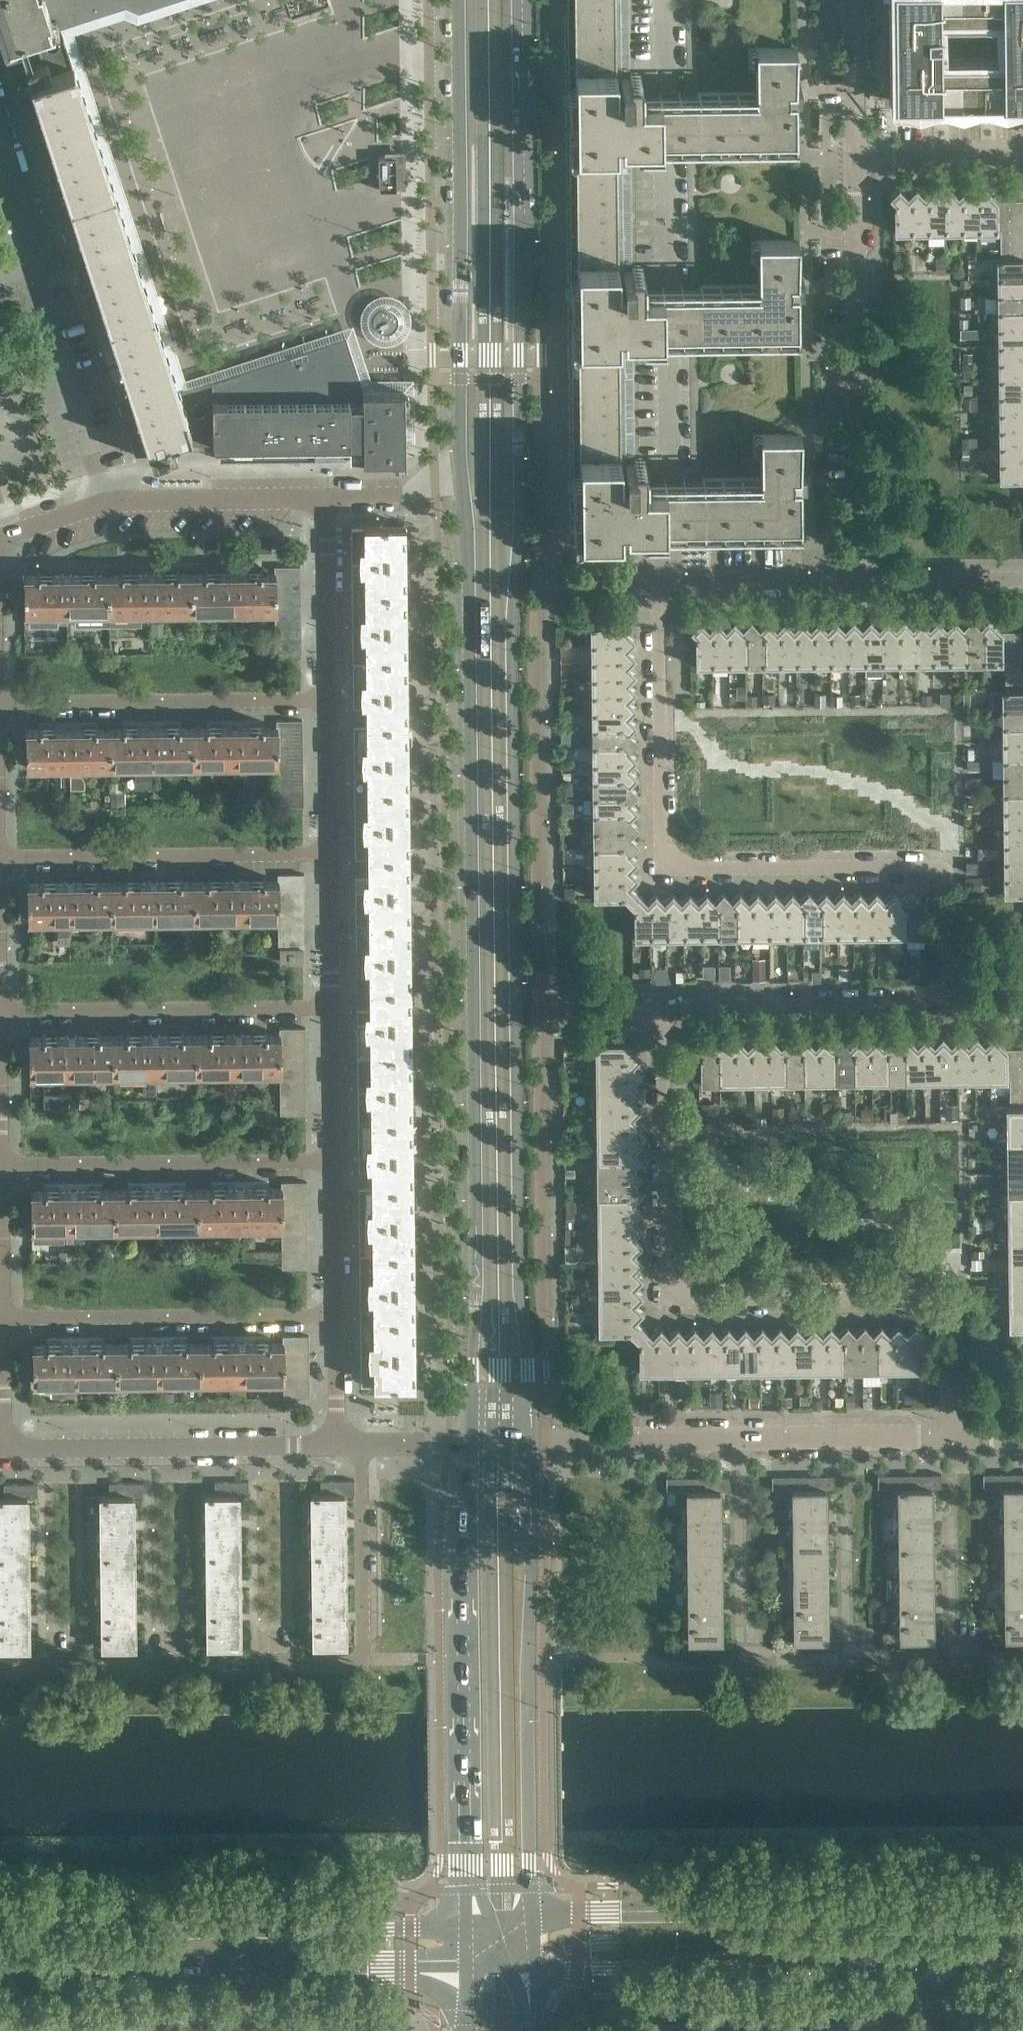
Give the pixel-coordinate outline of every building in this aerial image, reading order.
[(97,0),(0,0),(0,33),(4,45),(55,28),(97,14),(97,0)] [(97,14),(125,5),(138,11),(162,3),(162,0),(97,0),(97,14)] [(634,332),(672,332),(701,332),(701,341),(703,341),(703,342),(720,342),(720,341),(723,341),(723,342),(739,341),(742,341),(758,341),(761,341),(778,341),(778,340),(780,340),(780,341),(797,341),(797,340),(799,340),(799,330),(798,291),(804,291),(804,290),(804,278),(798,279),(799,240),(751,240),(751,261),(759,261),(759,284),(700,285),(700,290),(672,291),(644,291),(644,287),(644,282),(645,282),(644,269),(643,269),(643,264),(633,265),(631,139),(672,138),(699,139),(699,149),(701,149),(718,149),(718,148),(720,148),(720,149),(737,149),(737,148),(740,148),(740,149),(756,148),(759,148),(775,148),(778,148),(795,148),(794,148),(797,148),(797,138),(796,98),(802,98),(801,86),(796,86),(797,47),(749,47),(749,69),(756,68),(757,91),(698,92),(698,97),(672,98),(641,98),(641,94),(642,94),(642,89),(642,76),(641,76),(641,72),(631,72),(630,5),(630,0),(564,0),(564,10),(565,10),(565,13),(564,13),(564,30),(565,30),(565,32),(564,32),(565,49),(565,51),(565,68),(565,71),(565,88),(566,88),(566,109),(565,109),(566,126),(566,129),(566,145),(566,148),(566,165),(567,165),(567,167),(566,167),(566,184),(567,184),(567,186),(566,186),(566,203),(567,203),(567,206),(567,222),(567,225),(567,242),(567,244),(567,261),(568,261),(568,264),(567,264),(567,280),(568,280),(568,302),(568,319),(568,321),(568,338),(568,340),(568,358),(569,358),(569,360),(568,360),(568,377),(569,377),(569,379),(568,379),(569,396),(569,399),(569,415),(569,418),(569,434),(570,434),(570,437),(569,437),(569,454),(570,454),(570,457),(569,457),(570,473),(570,495),(570,512),(570,514),(570,531),(571,531),(571,533),(581,533),(636,532),(636,525),(673,524),(703,524),(703,534),(706,534),(706,535),(722,535),(722,534),(725,534),(725,535),(742,534),(741,534),(744,534),(761,534),(763,534),(780,534),(780,533),(782,533),(782,534),(799,534),(799,533),(802,533),(801,523),(801,484),(806,483),(806,471),(800,471),(801,432),(753,433),(753,454),(761,454),(761,477),(702,478),(702,483),(673,484),(646,484),(646,475),(647,475),(647,462),(646,462),(646,457),(635,457),(634,332)] [(894,101),(1022,99),(1022,0),(893,0),(894,101)] [(191,431),(74,66),(62,70),(57,57),(27,66),(33,84),(19,92),(136,455),(151,453),(149,445),(178,435),(191,431)] [(403,185),(403,153),(388,153),(388,156),(379,156),(379,189),(397,189),(397,185),(403,185)] [(930,231),(930,201),(923,195),(915,186),(907,194),(913,200),(913,232),(930,231)] [(947,201),(940,195),(932,186),(923,195),(930,201),(930,231),(947,231),(947,201)] [(964,231),(963,200),(957,194),(949,186),(940,195),(947,201),(947,231),(964,231)] [(980,200),(974,194),(966,186),(957,194),(963,200),(964,231),(981,231),(980,200)] [(998,211),(997,200),(998,200),(983,186),(974,194),(980,200),(981,231),(998,231),(998,230),(998,223),(998,211)] [(913,200),(907,194),(899,187),(890,196),(895,201),(895,232),(913,232),(913,200)] [(998,200),(997,200),(998,211),(1022,211),(1022,199),(998,200)] [(998,211),(998,223),(1022,223),(1022,211),(998,211)] [(998,223),(998,230),(1001,230),(1001,234),(1022,234),(1022,223),(998,223)] [(1001,234),(1001,246),(1022,246),(1022,234),(1001,234)] [(1001,246),(1001,258),(1022,258),(1022,246),(1001,246)] [(1001,258),(997,258),(997,274),(1022,274),(1022,258),(1001,258)] [(997,274),(998,291),(1022,291),(1022,274),(997,274)] [(998,291),(998,308),(1022,308),(1022,291),(998,291)] [(403,323),(404,318),(403,313),(402,309),(399,305),(395,302),(390,301),(386,300),(381,301),(376,303),(373,306),(370,309),(368,314),(367,319),(368,323),(370,328),(373,331),(377,334),(381,336),(386,337),(391,336),(393,335),(395,335),(395,334),(397,333),(399,331),(400,330),(401,328),(403,325),(403,323)] [(998,308),(998,325),(1022,325),(1022,308),(998,308)] [(998,325),(998,342),(1022,342),(1022,325),(998,325)] [(405,457),(404,398),(404,388),(371,388),(362,376),(360,376),(346,336),(311,348),(212,380),(213,444),(217,444),(221,459),(347,458),(350,442),(363,442),(363,458),(405,457)] [(998,342),(998,359),(1022,358),(1022,342),(998,342)] [(998,359),(998,376),(1022,375),(1022,358),(998,359)] [(998,376),(999,392),(1022,392),(1022,375),(998,376)] [(999,392),(999,409),(1022,409),(1022,392),(999,392)] [(999,409),(999,426),(1022,426),(1022,409),(999,409)] [(999,426),(999,443),(1022,443),(1022,426),(999,426)] [(999,443),(999,460),(1022,460),(1022,443),(999,443)] [(999,460),(999,479),(1022,478),(1022,460),(999,460)] [(407,590),(406,523),(364,524),(364,525),(352,525),(353,591),(407,590)] [(301,578),(300,565),(275,566),(275,572),(275,579),(301,578)] [(275,590),(275,579),(275,572),(262,572),(262,569),(260,569),(260,573),(249,574),(249,572),(218,573),(218,574),(207,574),(207,570),(204,570),(205,573),(192,573),(192,608),(211,608),(211,604),(224,604),(224,607),(244,607),(244,603),(257,603),(257,607),(275,607),(275,603),(275,590)] [(192,608),(192,573),(179,573),(179,570),(177,570),(177,574),(166,574),(166,573),(135,573),(135,575),(124,575),(124,570),(121,570),(121,574),(109,574),(109,609),(128,608),(128,605),(140,604),(140,608),(161,608),(161,604),(173,604),(173,608),(192,608)] [(109,609),(109,574),(96,574),(96,571),(93,571),(93,575),(83,575),(83,574),(51,574),(51,576),(41,576),(41,571),(38,571),(38,574),(24,575),(25,610),(45,609),(44,606),(57,605),(57,609),(78,609),(78,605),(90,605),(90,609),(109,609)] [(301,590),(301,578),(275,579),(275,590),(301,590)] [(301,602),(301,590),(275,590),(275,603),(301,602)] [(408,656),(407,619),(407,590),(353,591),(353,657),(408,656)] [(301,614),(301,602),(275,603),(275,607),(276,614),(301,614)] [(301,626),(301,614),(276,614),(276,626),(301,626)] [(935,662),(934,632),(928,626),(920,617),(911,626),(918,632),(918,663),(935,662)] [(951,632),(945,626),(937,617),(928,626),(934,632),(935,662),(952,662),(951,632)] [(968,662),(968,631),(962,625),(953,617),(945,626),(951,632),(952,662),(968,662)] [(985,631),(979,625),(970,617),(962,625),(968,631),(968,662),(985,662),(985,631)] [(1003,662),(1003,661),(1002,654),(1002,642),(1002,631),(1003,631),(988,617),(979,625),(985,631),(985,662),(1003,662)] [(833,633),(827,627),(818,618),(810,627),(816,633),(817,664),(833,664),(833,633)] [(850,663),(850,633),(844,627),(835,618),(827,627),(833,633),(833,664),(850,663)] [(867,663),(867,632),(861,626),(852,618),(844,627),(850,633),(850,663),(867,663)] [(884,663),(884,632),(878,626),(869,618),(861,626),(867,632),(867,663),(884,663)] [(901,632),(895,626),(886,618),(878,626),(884,632),(884,663),(901,663),(901,632)] [(918,632),(911,626),(903,618),(895,626),(901,632),(901,663),(918,663),(918,632)] [(749,664),(749,634),(743,628),(734,619),(726,628),(732,634),(732,665),(749,664)] [(766,633),(759,627),(751,619),(743,628),(749,634),(749,664),(766,664),(766,633)] [(783,664),(783,633),(776,627),(768,619),(759,627),(766,633),(766,664),(783,664)] [(800,664),(799,633),(793,627),(785,619),(776,627),(783,633),(783,664),(800,664)] [(817,664),(816,633),(810,627),(802,619),(793,627),(799,633),(800,664),(817,664)] [(715,665),(715,634),(709,628),(700,620),(691,629),(696,634),(696,665),(715,665)] [(732,665),(732,634),(726,628),(717,620),(709,628),(715,634),(715,665),(732,665)] [(636,638),(622,624),(591,625),(591,641),(622,641),(628,647),(636,638)] [(301,638),(301,626),(276,626),(276,638),(301,638)] [(1003,631),(1002,631),(1002,642),(1022,642),(1022,630),(1003,631)] [(302,651),(301,638),(276,638),(276,652),(302,651)] [(636,655),(628,647),(622,641),(591,641),(591,658),(622,658),(628,664),(636,655)] [(1002,642),(1002,654),(1022,654),(1022,642),(1002,642)] [(1002,654),(1003,661),(1005,661),(1006,665),(1022,665),(1022,654),(1002,654)] [(355,789),(409,789),(408,713),(408,656),(353,657),(354,704),(366,704),(366,713),(366,722),(365,722),(365,723),(354,723),(355,789)] [(636,672),(628,664),(622,658),(591,658),(591,675),(622,674),(628,680),(636,672)] [(1006,665),(1006,677),(1022,677),(1022,665),(1006,665)] [(637,689),(628,680),(622,674),(591,675),(591,692),(622,691),(628,697),(637,689)] [(1006,677),(1006,689),(1022,689),(1022,677),(1006,677)] [(1006,689),(1002,689),(1002,705),(1022,705),(1022,689),(1006,689)] [(637,706),(628,697),(622,691),(591,692),(592,708),(622,708),(629,714),(637,706)] [(977,703),(977,691),(966,691),(966,703),(977,703)] [(795,703),(795,693),(787,693),(787,703),(795,703)] [(859,703),(859,694),(851,694),(851,702),(859,703)] [(844,704),(843,695),(834,696),(835,705),(844,704)] [(773,706),(773,696),(763,697),(764,707),(773,706)] [(1002,705),(1002,722),(1022,722),(1022,705),(1002,705)] [(637,723),(629,714),(622,708),(592,708),(592,725),(623,725),(629,731),(637,723)] [(302,732),(302,719),(277,720),(277,726),(277,732),(302,732)] [(1002,722),(1002,739),(1022,739),(1022,722),(1002,722)] [(277,761),(277,756),(277,744),(277,732),(277,726),(264,726),(264,723),(262,723),(262,727),(251,727),(251,726),(220,726),(220,728),(209,728),(209,723),(206,723),(206,727),(194,727),(194,762),(213,761),(213,758),(226,757),(226,761),(246,761),(246,757),(259,757),(259,761),(277,761)] [(194,762),(194,727),(181,727),(181,724),(178,724),(178,728),(168,728),(168,727),(136,727),(136,729),(126,729),(126,724),(123,724),(123,727),(110,728),(111,762),(130,762),(130,758),(142,758),(142,762),(163,762),(163,758),(175,758),(175,762),(194,762)] [(111,762),(110,728),(98,728),(98,725),(95,725),(95,729),(84,729),(84,728),(53,728),(53,729),(42,730),(42,725),(40,725),(40,728),(26,728),(26,763),(46,763),(46,759),(59,759),(59,763),(80,763),(80,759),(92,759),(92,763),(111,762)] [(637,739),(629,731),(623,725),(592,725),(592,742),(623,742),(629,748),(637,739)] [(303,744),(302,732),(277,732),(277,744),(303,744)] [(1002,739),(1003,756),(1022,756),(1022,739),(1002,739)] [(637,756),(629,748),(623,742),(592,742),(592,759),(623,759),(629,765),(637,756)] [(303,756),(303,744),(277,744),(277,756),(303,756)] [(303,768),(303,756),(277,756),(277,761),(277,768),(303,768)] [(1003,756),(1003,773),(1022,773),(1022,756),(1003,756)] [(638,773),(629,765),(623,759),(592,759),(592,776),(623,776),(629,782),(638,773)] [(303,780),(303,768),(277,768),(278,780),(303,780)] [(1003,773),(1003,790),(1022,790),(1022,773),(1003,773)] [(638,790),(629,782),(623,776),(592,776),(593,793),(623,793),(629,799),(638,790)] [(303,792),(303,780),(278,780),(278,792),(303,792)] [(410,863),(409,789),(355,789),(356,855),(367,855),(367,856),(368,856),(368,864),(368,874),(356,874),(356,921),(410,921),(410,863)] [(1003,790),(1003,807),(1022,806),(1022,790),(1003,790)] [(304,805),(303,792),(278,792),(278,805),(304,805)] [(638,807),(629,799),(623,793),(593,793),(593,810),(624,809),(630,815),(638,807)] [(849,802),(850,826),(889,826),(888,801),(849,802)] [(1003,807),(1003,823),(1022,823),(1022,806),(1003,807)] [(638,824),(630,815),(624,809),(593,810),(593,827),(624,826),(630,832),(638,824)] [(1003,823),(1003,840),(1022,840),(1022,823),(1003,823)] [(638,841),(630,832),(624,826),(593,827),(593,844),(624,843),(630,849),(638,841)] [(1003,840),(1004,857),(1022,857),(1022,840),(1003,840)] [(638,858),(630,849),(624,843),(593,844),(593,860),(624,860),(630,866),(638,858)] [(1004,857),(1004,874),(1022,874),(1022,857),(1004,857)] [(639,874),(630,866),(624,860),(593,860),(593,877),(624,877),(630,883),(639,874)] [(304,886),(304,873),(279,873),(279,880),(279,886),(304,886)] [(1004,874),(1004,893),(1022,893),(1022,874),(1004,874)] [(279,898),(279,886),(279,880),(266,880),(266,877),(263,877),(263,881),(253,881),(253,880),(221,880),(221,882),(211,882),(211,877),(208,877),(208,880),(195,880),(196,915),(215,915),(215,911),(227,911),(227,915),(248,915),(248,911),(260,911),(260,915),(279,915),(279,910),(279,898)] [(639,892),(630,883),(624,877),(593,877),(594,897),(625,897),(629,902),(639,892)] [(112,916),(112,881),(99,881),(99,878),(97,878),(97,883),(86,883),(86,882),(55,882),(55,883),(44,883),(44,879),(41,879),(41,882),(28,882),(28,917),(48,917),(48,913),(60,913),(60,917),(81,917),(81,913),(93,913),(93,916),(112,916)] [(196,915),(195,880),(183,881),(182,878),(180,878),(180,882),(169,882),(169,881),(154,881),(138,881),(138,882),(127,883),(127,878),(125,878),(125,881),(112,881),(112,916),(131,916),(131,912),(144,912),(144,916),(164,916),(164,912),(177,912),(177,916),(196,915)] [(304,898),(304,886),(279,886),(279,898),(304,898)] [(891,935),(890,904),(884,898),(876,889),(867,898),(874,904),(874,935),(891,935)] [(907,904),(901,898),(893,889),(884,898),(890,904),(891,935),(908,934),(907,904)] [(924,934),(924,903),(910,889),(901,898),(907,904),(908,934),(924,934)] [(806,905),(800,899),(791,890),(783,899),(789,905),(790,936),(806,935),(806,905)] [(823,904),(817,899),(808,890),(800,899),(806,905),(806,935),(823,935),(823,904)] [(840,904),(834,898),(825,890),(817,899),(823,904),(823,935),(840,935),(840,904)] [(857,904),(851,898),(842,890),(834,898),(840,904),(840,935),(857,935),(857,904)] [(874,935),(874,904),(867,898),(859,890),(851,898),(857,904),(857,935),(874,935)] [(722,936),(722,906),(716,900),(707,891),(699,900),(705,906),(705,937),(722,936)] [(739,936),(739,905),(732,899),(724,891),(716,900),(722,906),(722,936),(739,936)] [(755,905),(749,899),(741,891),(732,899),(739,905),(739,936),(756,936),(755,905)] [(773,936),(772,905),(766,899),(758,891),(749,899),(755,905),(756,936),(773,936)] [(790,936),(789,905),(783,899),(775,891),(766,899),(772,905),(773,936),(790,936)] [(654,937),(654,906),(648,900),(639,892),(629,902),(634,907),(635,937),(654,937)] [(671,937),(671,906),(665,900),(656,892),(648,900),(654,906),(654,937),(671,937)] [(688,906),(682,900),(673,892),(665,900),(671,906),(671,937),(688,937),(688,906)] [(705,906),(699,900),(690,892),(682,900),(688,906),(688,937),(705,937),(705,906)] [(304,910),(304,898),(279,898),(279,910),(304,910)] [(305,922),(304,910),(279,910),(279,915),(279,922),(305,922)] [(411,998),(411,935),(410,921),(356,921),(357,987),(368,987),(368,988),(369,988),(369,998),(369,1006),(357,1006),(358,1054),(411,1053),(411,998)] [(305,934),(305,922),(279,922),(279,934),(305,934)] [(305,947),(305,934),(279,934),(279,947),(281,947),(303,947),(305,947)] [(303,961),(303,947),(281,947),(281,961),(303,961)] [(846,977),(845,968),(837,968),(837,977),(846,977)] [(786,978),(786,970),(776,970),(776,978),(786,978)] [(306,1040),(305,1027),(280,1027),(280,1033),(280,1040),(306,1040)] [(280,1052),(280,1040),(280,1033),(268,1034),(268,1030),(265,1030),(265,1035),(254,1035),(254,1034),(223,1034),(223,1035),(212,1035),(212,1031),(210,1031),(210,1034),(197,1034),(197,1069),(216,1069),(216,1065),(229,1065),(229,1069),(249,1069),(249,1065),(262,1065),(262,1068),(280,1068),(280,1064),(280,1052)] [(197,1069),(197,1034),(184,1035),(184,1031),(182,1031),(182,1036),(171,1036),(171,1035),(140,1035),(140,1036),(129,1036),(129,1032),(126,1032),(126,1035),(114,1035),(114,1070),(133,1070),(133,1066),(145,1066),(145,1070),(166,1069),(166,1066),(179,1066),(179,1069),(197,1069)] [(114,1070),(114,1035),(101,1035),(101,1032),(98,1032),(98,1037),(87,1037),(87,1036),(56,1036),(56,1037),(46,1037),(46,1033),(43,1033),(43,1036),(29,1036),(30,1071),(50,1071),(49,1067),(62,1067),(62,1071),(83,1070),(83,1067),(95,1067),(95,1070),(114,1070)] [(956,1049),(950,1043),(941,1034),(933,1043),(939,1049),(939,1080),(956,1079),(956,1049)] [(973,1079),(973,1049),(967,1043),(958,1034),(950,1043),(956,1049),(956,1079),(973,1079)] [(990,1048),(983,1042),(975,1034),(967,1043),(973,1049),(973,1079),(990,1079),(990,1048)] [(1007,1079),(1007,1078),(1007,1071),(1007,1059),(1007,1048),(993,1034),(983,1042),(990,1048),(990,1079),(1007,1079)] [(871,1050),(865,1044),(857,1035),(848,1044),(855,1050),(855,1081),(872,1080),(871,1050)] [(889,1080),(888,1049),(882,1043),(874,1035),(865,1044),(871,1050),(872,1080),(889,1080)] [(905,1049),(899,1043),(891,1035),(882,1043),(888,1049),(889,1080),(906,1080),(905,1049)] [(922,1080),(922,1049),(916,1043),(907,1035),(899,1043),(905,1049),(906,1080),(922,1080)] [(939,1080),(939,1049),(933,1043),(924,1035),(916,1043),(922,1049),(922,1080),(939,1080)] [(787,1051),(781,1045),(772,1036),(764,1045),(770,1051),(771,1082),(787,1081),(787,1051)] [(804,1081),(804,1050),(798,1044),(789,1036),(781,1045),(787,1051),(787,1081),(804,1081)] [(821,1050),(815,1044),(806,1036),(798,1044),(804,1050),(804,1081),(821,1081),(821,1050)] [(838,1081),(838,1050),(832,1044),(823,1036),(815,1044),(821,1050),(821,1081),(838,1081)] [(855,1081),(855,1050),(848,1044),(840,1036),(832,1044),(838,1050),(838,1081),(855,1081)] [(720,1051),(713,1045),(705,1037),(696,1047),(701,1051),(701,1082),(720,1082),(720,1051)] [(737,1082),(736,1051),(730,1045),(722,1037),(713,1045),(720,1051),(720,1082),(737,1082)] [(753,1051),(747,1045),(739,1037),(730,1045),(736,1051),(737,1082),(754,1082),(753,1051)] [(771,1082),(770,1051),(764,1045),(756,1037),(747,1045),(753,1051),(754,1082),(771,1082)] [(306,1052),(306,1040),(280,1040),(280,1052),(306,1052)] [(641,1055),(626,1041),(626,1042),(595,1042),(596,1058),(626,1058),(632,1064),(641,1055)] [(1007,1048),(1007,1059),(1022,1059),(1022,1048),(1007,1048)] [(306,1064),(306,1052),(280,1052),(280,1064),(306,1064)] [(413,1119),(411,1053),(358,1054),(359,1120),(413,1119)] [(641,1072),(632,1064),(626,1058),(596,1058),(596,1075),(627,1075),(633,1081),(641,1072)] [(1007,1059),(1007,1071),(1022,1071),(1022,1059),(1007,1059)] [(306,1076),(306,1064),(280,1064),(280,1068),(280,1076),(306,1076)] [(1007,1071),(1007,1078),(1010,1078),(1010,1083),(1022,1082),(1022,1071),(1007,1071)] [(641,1089),(633,1081),(627,1075),(596,1075),(596,1092),(627,1092),(633,1098),(641,1089)] [(306,1088),(306,1076),(280,1076),(280,1088),(306,1088)] [(1010,1083),(1010,1094),(1022,1094),(1022,1082),(1010,1083)] [(306,1100),(306,1088),(280,1088),(281,1100),(306,1100)] [(641,1106),(633,1098),(627,1092),(596,1092),(596,1109),(627,1108),(633,1114),(641,1106)] [(1010,1094),(1010,1106),(1022,1106),(1022,1094),(1010,1094)] [(89,1098),(80,1098),(80,1108),(89,1108),(89,1098)] [(108,1098),(99,1098),(99,1108),(108,1108),(108,1098)] [(306,1113),(306,1100),(281,1100),(281,1113),(306,1113)] [(832,1100),(822,1100),(822,1115),(832,1115),(832,1100)] [(957,1118),(957,1107),(957,1104),(947,1104),(947,1118),(957,1118)] [(1010,1106),(1007,1106),(1007,1122),(1022,1122),(1022,1106),(1010,1106)] [(642,1123),(633,1114),(627,1108),(596,1109),(596,1126),(627,1125),(633,1131),(642,1123)] [(783,1120),(783,1111),(773,1112),(773,1120),(783,1120)] [(850,1119),(850,1111),(840,1111),(840,1119),(850,1119)] [(360,1251),(414,1251),(413,1178),(413,1119),(359,1120),(359,1167),(371,1167),(371,1178),(371,1185),(359,1185),(360,1251)] [(1007,1122),(1007,1139),(1022,1139),(1022,1122),(1007,1122)] [(642,1140),(633,1131),(627,1125),(596,1126),(597,1143),(627,1142),(633,1148),(642,1140)] [(1007,1139),(1007,1156),(1022,1156),(1022,1139),(1007,1139)] [(642,1157),(633,1148),(627,1142),(597,1143),(597,1159),(628,1159),(634,1165),(642,1157)] [(1007,1156),(1007,1173),(1022,1173),(1022,1156),(1007,1156)] [(642,1173),(634,1165),(628,1159),(597,1159),(597,1176),(628,1176),(634,1182),(642,1173)] [(1007,1173),(1008,1190),(1022,1190),(1022,1173),(1007,1173)] [(642,1190),(634,1182),(628,1176),(597,1176),(597,1193),(628,1193),(634,1199),(642,1190)] [(307,1194),(307,1181),(282,1181),(282,1187),(282,1194),(307,1194)] [(282,1206),(282,1194),(282,1187),(269,1187),(269,1184),(267,1184),(267,1189),(256,1189),(256,1188),(225,1188),(225,1189),(214,1189),(214,1185),(211,1185),(211,1188),(199,1188),(199,1223),(218,1223),(218,1219),(231,1219),(231,1223),(251,1223),(251,1219),(264,1219),(264,1223),(282,1222),(282,1218),(282,1206)] [(199,1223),(199,1188),(186,1188),(186,1185),(183,1185),(183,1190),(173,1190),(173,1188),(141,1189),(141,1190),(131,1190),(131,1186),(128,1186),(128,1189),(115,1189),(116,1224),(135,1224),(135,1220),(147,1220),(147,1224),(168,1224),(168,1220),(180,1220),(180,1223),(199,1223)] [(116,1224),(115,1189),(103,1189),(103,1186),(100,1186),(100,1191),(89,1191),(89,1189),(58,1190),(58,1191),(47,1191),(47,1187),(45,1187),(45,1190),(31,1190),(31,1225),(51,1225),(51,1221),(64,1221),(64,1225),(84,1224),(84,1221),(97,1221),(97,1224),(116,1224)] [(1008,1190),(1008,1207),(1022,1207),(1022,1190),(1008,1190)] [(642,1207),(634,1199),(628,1193),(597,1193),(597,1210),(628,1210),(634,1216),(642,1207)] [(308,1206),(307,1194),(282,1194),(282,1206),(308,1206)] [(308,1218),(308,1206),(282,1206),(282,1218),(308,1218)] [(1008,1207),(1008,1224),(1022,1224),(1022,1207),(1008,1207)] [(643,1224),(634,1216),(628,1210),(597,1210),(597,1227),(628,1227),(634,1233),(643,1224)] [(308,1230),(308,1218),(282,1218),(282,1222),(282,1230),(308,1230)] [(1008,1224),(1008,1241),(1022,1241),(1022,1224),(1008,1224)] [(643,1241),(634,1233),(628,1227),(597,1227),(598,1244),(628,1243),(635,1249),(643,1241)] [(308,1242),(308,1230),(282,1230),(282,1242),(308,1242)] [(1008,1241),(1008,1258),(1022,1257),(1022,1241),(1008,1241)] [(308,1254),(308,1242),(282,1242),(282,1254),(308,1254)] [(643,1258),(635,1249),(628,1243),(598,1244),(598,1261),(629,1260),(635,1266),(643,1258)] [(415,1317),(414,1251),(360,1251),(361,1317),(415,1317)] [(308,1267),(308,1254),(282,1254),(282,1267),(308,1267)] [(1008,1258),(1008,1274),(1022,1274),(1022,1257),(1008,1258)] [(643,1275),(635,1266),(629,1260),(598,1261),(598,1278),(629,1277),(635,1283),(643,1275)] [(1008,1274),(1009,1291),(1022,1291),(1022,1274),(1008,1274)] [(643,1292),(635,1283),(629,1277),(598,1278),(598,1294),(629,1294),(635,1300),(643,1292)] [(1009,1291),(1009,1308),(1022,1308),(1022,1291),(1009,1291)] [(644,1308),(635,1300),(629,1294),(598,1294),(598,1311),(629,1311),(635,1317),(644,1308)] [(1009,1308),(1009,1327),(1022,1327),(1022,1308),(1009,1308)] [(644,1326),(635,1317),(629,1311),(598,1311),(599,1331),(629,1331),(634,1336),(644,1326)] [(416,1383),(415,1317),(361,1317),(362,1382),(374,1382),(374,1383),(416,1383)] [(896,1369),(895,1338),(889,1332),(881,1323),(872,1332),(879,1338),(879,1369),(896,1369)] [(913,1368),(912,1338),(906,1332),(898,1323),(889,1332),(895,1338),(896,1369),(913,1368)] [(929,1368),(929,1337),(915,1323),(906,1332),(912,1338),(913,1368),(929,1368)] [(811,1369),(811,1339),(805,1333),(796,1324),(788,1333),(794,1339),(794,1370),(811,1369)] [(828,1338),(822,1333),(813,1324),(805,1333),(811,1339),(811,1369),(828,1369),(828,1338)] [(845,1369),(845,1338),(839,1332),(830,1324),(822,1333),(828,1338),(828,1369),(845,1369)] [(862,1338),(856,1332),(847,1324),(839,1332),(845,1338),(845,1369),(862,1369),(862,1338)] [(879,1338),(872,1332),(864,1324),(856,1332),(862,1338),(862,1369),(879,1369),(879,1338)] [(727,1370),(727,1340),(720,1334),(712,1325),(704,1334),(710,1340),(710,1371),(727,1370)] [(744,1370),(743,1339),(737,1333),(729,1325),(720,1334),(727,1340),(727,1370),(744,1370)] [(760,1339),(754,1333),(746,1325),(737,1333),(743,1339),(744,1370),(761,1370),(760,1339)] [(778,1370),(777,1339),(771,1333),(763,1325),(754,1333),(760,1339),(761,1370),(778,1370)] [(794,1339),(788,1333),(779,1325),(771,1333),(777,1339),(778,1370),(794,1370),(794,1339)] [(659,1340),(653,1334),(644,1326),(634,1336),(639,1341),(640,1371),(659,1371),(659,1340)] [(676,1340),(670,1334),(661,1326),(653,1334),(659,1340),(659,1371),(676,1371),(676,1340)] [(693,1371),(693,1340),(687,1334),(678,1326),(670,1334),(676,1340),(676,1371),(693,1371)] [(710,1340),(704,1334),(695,1326),(687,1334),(693,1340),(693,1371),(710,1371),(710,1340)] [(309,1348),(309,1335),(283,1335),(283,1341),(283,1348),(309,1348)] [(283,1360),(283,1348),(283,1341),(271,1341),(271,1338),(268,1338),(268,1343),(258,1343),(258,1342),(226,1342),(226,1343),(216,1343),(216,1339),(213,1339),(213,1342),(200,1342),(201,1377),(219,1377),(219,1380),(232,1379),(232,1377),(253,1377),(253,1373),(265,1373),(265,1376),(284,1376),(284,1372),(283,1360)] [(201,1377),(200,1342),(188,1342),(188,1339),(185,1339),(185,1344),(174,1344),(174,1343),(143,1343),(143,1344),(132,1344),(132,1340),(130,1340),(130,1343),(117,1343),(117,1378),(136,1378),(136,1374),(149,1374),(149,1378),(169,1377),(169,1374),(182,1374),(182,1377),(201,1377)] [(117,1378),(117,1343),(104,1343),(104,1340),(102,1340),(102,1345),(91,1345),(91,1343),(60,1344),(60,1345),(49,1345),(49,1341),(46,1341),(46,1344),(33,1344),(33,1379),(53,1379),(53,1375),(65,1375),(65,1379),(86,1378),(86,1375),(99,1374),(99,1378),(117,1378)] [(309,1360),(309,1348),(283,1348),(283,1360),(309,1360)] [(309,1372),(309,1360),(283,1360),(284,1372),(309,1372)] [(309,1384),(309,1372),(284,1372),(284,1376),(284,1384),(309,1384)] [(310,1396),(309,1384),(284,1384),(284,1397),(310,1396)] [(1013,1485),(1013,1472),(983,1472),(984,1486),(1003,1486),(1013,1485)] [(1013,1472),(1013,1485),(1022,1485),(1022,1472),(1013,1472)] [(908,1487),(908,1473),(878,1474),(878,1487),(898,1487),(908,1487)] [(942,1486),(941,1473),(908,1473),(908,1487),(932,1486),(942,1486)] [(836,1487),(836,1474),(802,1475),(802,1488),(826,1488),(836,1487)] [(730,1489),(730,1475),(697,1476),(696,1489),(720,1489),(730,1489)] [(802,1488),(802,1475),(772,1475),(773,1488),(792,1488),(802,1488)] [(696,1489),(697,1476),(667,1476),(667,1489),(687,1489),(696,1489)] [(345,1553),(344,1493),(354,1493),(354,1479),(321,1480),(321,1493),(311,1493),(311,1553),(345,1553)] [(239,1554),(239,1494),(249,1494),(249,1480),(215,1481),(215,1494),(205,1494),(206,1554),(239,1554)] [(134,1555),(133,1495),(143,1495),(143,1482),(109,1482),(109,1495),(100,1495),(100,1555),(134,1555)] [(28,1496),(38,1496),(38,1483),(4,1483),(4,1496),(0,1496),(0,1556),(28,1555),(28,1496)] [(1013,1485),(1003,1486),(1004,1547),(1022,1546),(1022,1485),(1013,1485)] [(932,1547),(932,1512),(932,1486),(908,1487),(898,1487),(898,1548),(932,1547)] [(826,1549),(826,1513),(826,1488),(802,1488),(792,1488),(793,1549),(826,1549)] [(721,1550),(720,1516),(720,1489),(696,1489),(687,1489),(687,1550),(721,1550)] [(1004,1547),(1004,1606),(1022,1605),(1022,1546),(1004,1547)] [(933,1607),(932,1571),(932,1547),(898,1548),(899,1607),(933,1607)] [(827,1608),(827,1574),(826,1549),(793,1549),(793,1608),(827,1608)] [(721,1609),(721,1575),(721,1550),(687,1550),(688,1609),(721,1609)] [(346,1611),(345,1578),(345,1553),(311,1553),(312,1612),(346,1611)] [(240,1613),(240,1579),(239,1554),(206,1554),(206,1613),(240,1613)] [(28,1581),(28,1555),(0,1556),(0,1615),(29,1615),(28,1581)] [(135,1614),(134,1580),(134,1555),(100,1555),(101,1614),(135,1614)] [(1004,1606),(1005,1637),(1022,1637),(1022,1605),(1004,1606)] [(933,1638),(933,1614),(933,1607),(899,1607),(899,1638),(933,1638)] [(827,1639),(827,1616),(827,1608),(793,1608),(794,1639),(827,1639)] [(722,1640),(721,1618),(721,1609),(688,1609),(688,1641),(722,1640)] [(346,1644),(346,1620),(346,1611),(312,1612),(312,1645),(346,1644)] [(240,1645),(240,1621),(240,1613),(206,1613),(207,1646),(240,1645)] [(135,1646),(135,1623),(135,1614),(101,1614),(101,1647),(135,1646)] [(29,1624),(29,1615),(0,1615),(0,1648),(29,1648),(29,1624)]
